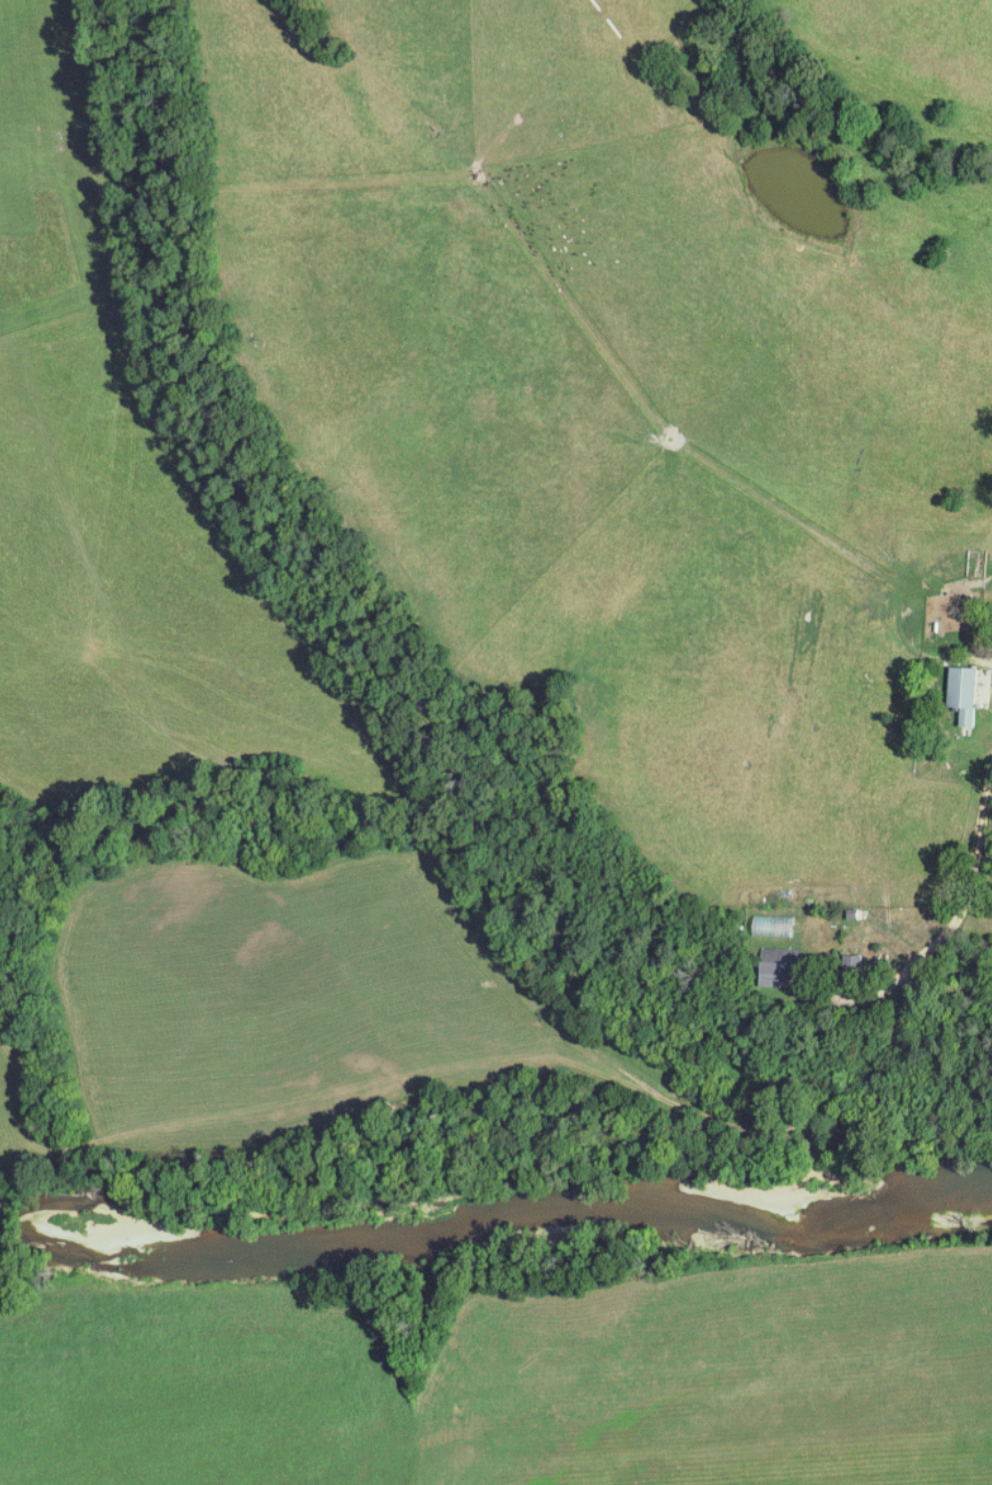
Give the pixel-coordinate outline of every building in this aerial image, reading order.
[(963,727),(979,728),(981,668),(954,667),(953,707),(964,707),(963,727)]
